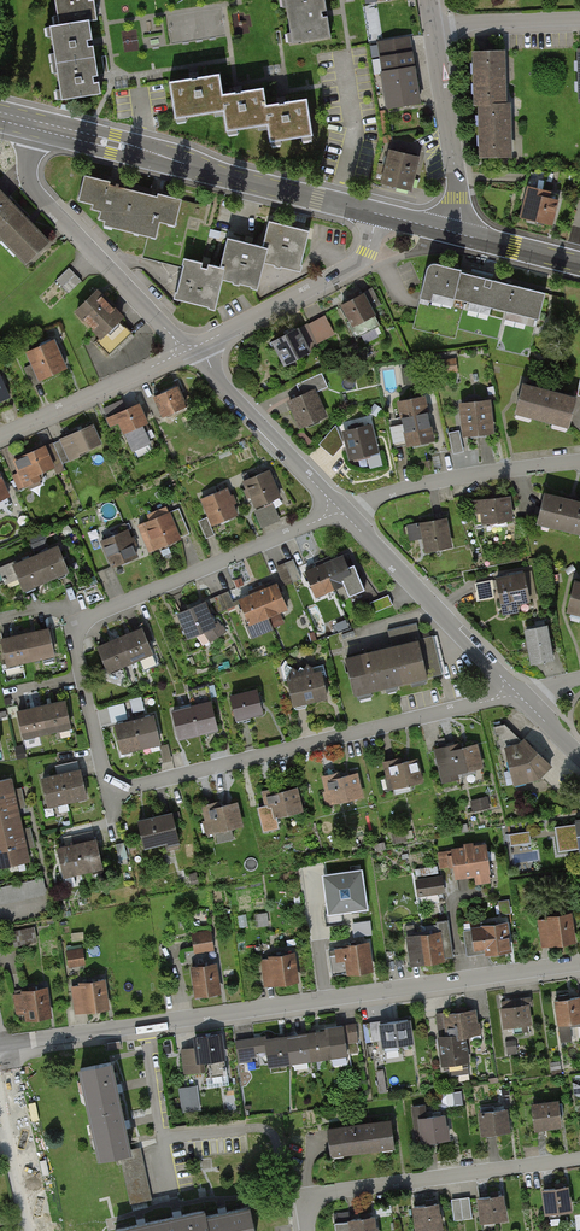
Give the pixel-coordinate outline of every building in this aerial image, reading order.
[(61,99),(99,93),(97,80),(92,43),(88,21),(95,20),(92,0),(55,0),(58,24),(51,25),(61,99)] [(292,43),(329,38),(326,14),(323,0),(286,0),(292,43)] [(502,51),(475,52),(477,105),(482,104),(483,158),(508,157),(507,131),(507,104),(503,104),(502,79),(502,51)] [(411,52),(380,56),(388,107),(418,102),(411,52)] [(170,82),(176,119),(223,112),(226,132),(269,126),(271,142),(311,136),(306,99),(281,103),(266,105),(263,89),(237,93),(221,96),(218,75),(195,78),(170,82)] [(418,158),(387,149),(378,181),(409,190),(418,158)] [(110,181),(85,175),(80,196),(94,200),(92,209),(101,211),(100,216),(114,220),(113,228),(120,229),(129,189),(109,185),(110,181)] [(552,192),(526,185),(518,217),(553,226),(560,201),(550,199),(552,192)] [(176,226),(183,200),(158,194),(158,196),(129,189),(120,229),(156,238),(160,222),(176,226)] [(0,192),(0,235),(3,238),(4,237),(20,252),(18,254),(26,262),(48,241),(32,225),(2,194),(0,192)] [(293,221),(305,224),(307,216),(295,213),(293,221)] [(262,246),(267,248),(264,262),(299,271),(309,231),(285,225),(269,221),(262,246)] [(220,267),(225,268),(222,279),(257,287),(264,262),(267,248),(262,246),(227,238),(220,267)] [(220,267),(185,258),(175,298),(215,308),(222,279),(225,268),(220,267)] [(433,293),(539,320),(546,294),(461,273),(462,270),(432,262),(427,265),(419,298),(431,301),(433,293)] [(81,280),(68,267),(54,280),(67,294),(81,280)] [(95,288),(71,311),(97,337),(93,341),(106,355),(131,331),(117,317),(121,314),(95,288)] [(371,288),(338,305),(356,339),(379,327),(372,313),(381,308),(371,288)] [(335,335),(325,315),(303,326),(313,346),(335,335)] [(296,327),(268,341),(280,365),(308,352),(296,327)] [(364,344),(379,338),(377,332),(361,337),(364,344)] [(33,363),(24,368),(32,386),(42,381),(40,377),(65,366),(53,341),(28,352),(33,363)] [(575,395),(519,382),(510,417),(567,431),(575,395)] [(175,386),(150,397),(158,417),(184,406),(175,386)] [(312,388),(284,402),(297,428),(325,414),(312,388)] [(424,396),(395,402),(405,449),(434,443),(424,396)] [(490,399),(457,403),(460,437),(493,434),(490,399)] [(138,403),(105,418),(108,426),(118,422),(122,433),(146,423),(138,403)] [(91,425),(58,439),(62,447),(71,443),(76,454),(99,444),(91,425)] [(369,425),(340,431),(347,460),(375,454),(369,425)] [(45,446),(11,461),(24,490),(40,482),(36,473),(53,466),(45,446)] [(268,470),(240,482),(252,509),(280,497),(268,470)] [(8,497),(0,478),(0,500),(8,497)] [(226,488),(199,500),(210,526),(238,514),(226,488)] [(541,494),(534,525),(579,536),(579,503),(541,494)] [(509,499),(471,503),(474,527),(511,523),(509,499)] [(178,508),(142,524),(154,552),(190,536),(178,508)] [(444,520),(417,525),(423,555),(450,550),(444,520)] [(125,528),(96,541),(109,569),(138,556),(125,528)] [(54,547),(32,556),(44,585),(67,575),(54,547)] [(315,567),(306,571),(317,597),(343,585),(349,598),(366,591),(354,565),(349,568),(343,555),(333,560),(315,567)] [(32,556),(10,566),(22,594),(44,585),(32,556)] [(525,574),(473,584),(476,602),(499,597),(502,615),(519,612),(518,605),(530,603),(525,574)] [(575,582),(567,616),(579,619),(579,583),(575,582)] [(252,595),(239,601),(249,624),(286,608),(275,585),(268,588),(252,595)] [(214,595),(220,612),(235,606),(229,590),(214,595)] [(388,596),(370,604),(374,614),(393,607),(388,596)] [(197,606),(180,613),(190,636),(213,626),(203,603),(197,606)] [(333,631),(349,624),(344,612),(328,619),(333,631)] [(392,647),(347,658),(355,693),(439,674),(430,636),(420,638),(417,622),(388,629),(392,647)] [(547,627),(522,631),(528,665),(553,660),(547,627)] [(10,637),(2,639),(7,664),(53,654),(48,629),(44,630),(10,637)] [(109,644),(98,649),(107,671),(152,651),(142,629),(131,634),(109,644)] [(319,673),(286,681),(293,708),(326,700),(319,673)] [(192,707),(174,711),(177,725),(180,738),(217,729),(213,715),(206,687),(189,691),(192,707)] [(255,691),(227,698),(233,722),(261,715),(255,691)] [(35,708),(19,712),(24,736),(69,726),(64,702),(60,703),(35,708)] [(122,724),(116,726),(122,751),(159,742),(157,734),(153,717),(122,724)] [(518,745),(502,748),(511,785),(536,779),(551,766),(524,739),(518,745)] [(448,747),(432,750),(440,784),(456,780),(455,776),(481,769),(476,745),(449,751),(448,747)] [(417,759),(383,767),(389,790),(422,782),(417,759)] [(55,776),(43,779),(49,805),(86,796),(81,774),(78,761),(60,766),(62,774),(55,776)] [(357,773),(320,782),(325,804),(362,795),(357,773)] [(27,861),(24,850),(21,832),(16,810),(12,792),(9,779),(0,781),(0,867),(27,861)] [(296,787),(260,796),(266,820),(302,811),(296,787)] [(473,801),(476,812),(491,808),(488,797),(473,801)] [(235,802),(200,810),(206,835),(240,827),(235,802)] [(170,813),(134,820),(140,848),(176,841),(170,813)] [(530,829),(508,832),(509,846),(532,843),(530,829)] [(71,845),(58,848),(64,875),(92,869),(92,871),(102,869),(94,832),(90,833),(76,836),(78,844),(71,845)] [(484,843),(449,848),(454,880),(472,878),(473,887),(490,885),(484,843)] [(418,868),(418,876),(439,875),(438,866),(418,868)] [(348,913),(368,910),(362,870),(324,876),(329,916),(348,913)] [(442,877),(415,880),(417,898),(445,894),(442,877)] [(0,887),(0,905),(47,894),(43,878),(0,887)] [(498,901),(500,916),(511,915),(509,900),(498,901)] [(571,914),(538,919),(542,948),(575,943),(571,914)] [(353,922),(354,937),(373,936),(372,920),(353,922)] [(438,934),(406,938),(410,969),(445,965),(445,960),(454,959),(449,920),(436,922),(438,934)] [(507,922),(470,928),(473,951),(490,948),(492,957),(511,954),(507,922)] [(20,944),(38,940),(35,925),(17,929),(20,944)] [(211,930),(192,933),(195,953),(214,950),(211,930)] [(368,944),(332,949),(336,974),(372,969),(368,944)] [(83,948),(66,951),(69,968),(86,965),(83,948)] [(293,955),(260,959),(264,989),(297,984),(293,955)] [(216,965),(188,968),(192,997),(220,993),(216,965)] [(103,981),(69,986),(74,1016),(107,1011),(103,981)] [(45,989),(11,995),(16,1023),(50,1018),(45,989)] [(552,1001),(559,1042),(571,1040),(569,1025),(579,1023),(579,998),(579,997),(552,1001)] [(527,1003),(500,1008),(503,1031),(530,1027),(527,1003)] [(477,1009),(440,1015),(444,1036),(464,1037),(480,1034),(477,1009)] [(380,1021),(371,1022),(373,1040),(384,1038),(385,1046),(411,1042),(408,1019),(380,1023),(380,1021)] [(326,1027),(327,1030),(329,1046),(358,1042),(355,1023),(326,1027)] [(327,1030),(318,1031),(296,1034),(277,1037),(262,1039),(265,1059),(266,1065),(331,1056),(329,1046),(327,1030)] [(220,1034),(192,1038),(193,1047),(179,1050),(182,1075),(200,1073),(199,1067),(225,1063),(220,1034)] [(265,1059),(262,1039),(262,1036),(235,1040),(238,1063),(265,1059)] [(444,1036),(435,1038),(439,1068),(468,1063),(464,1037),(444,1036)] [(119,1043),(107,1044),(108,1051),(117,1050),(120,1049),(119,1043)] [(81,1069),(100,1158),(120,1154),(127,1153),(121,1124),(114,1088),(109,1063),(81,1069)] [(201,1106),(199,1086),(180,1087),(182,1107),(201,1106)] [(556,1101),(530,1105),(533,1129),(559,1126),(556,1101)] [(134,1111),(135,1117),(147,1114),(146,1108),(134,1111)] [(505,1108),(477,1112),(480,1136),(509,1132),(505,1108)] [(444,1113),(417,1118),(421,1144),(448,1140),(444,1113)] [(388,1120),(325,1128),(329,1157),(392,1148),(388,1120)] [(127,1153),(120,1154),(131,1204),(152,1200),(141,1150),(127,1153)] [(567,1186),(540,1190),(543,1216),(571,1212),(567,1186)] [(502,1195),(475,1198),(478,1224),(506,1220),(502,1195)] [(469,1197),(450,1199),(454,1223),(472,1220),(469,1197)] [(410,1207),(414,1230),(426,1230),(440,1229),(437,1203),(410,1207)] [(205,1216),(204,1210),(178,1216),(142,1224),(115,1230),(255,1230),(249,1207),(222,1213),(205,1216)] [(347,1220),(349,1230),(377,1230),(375,1216),(347,1220)]
